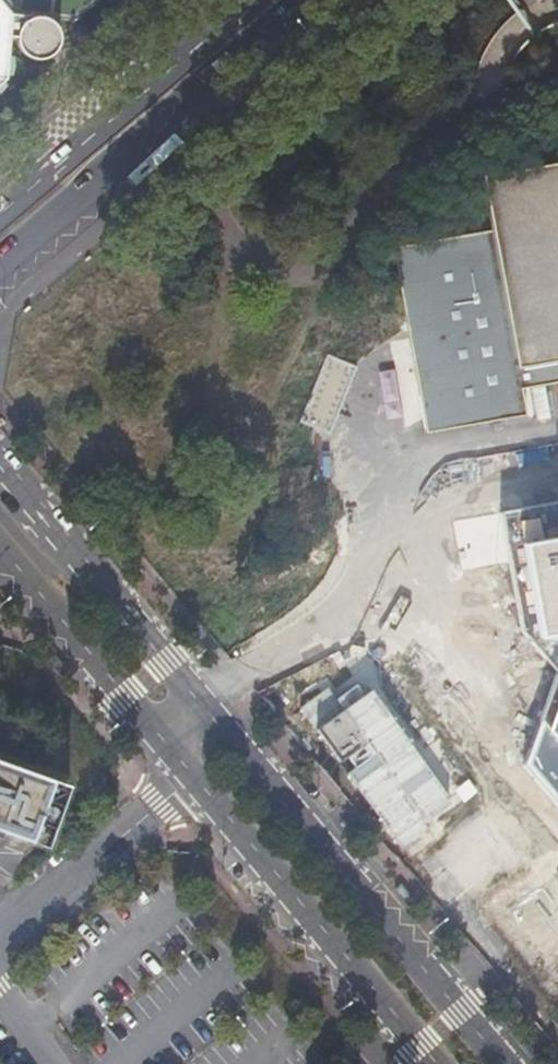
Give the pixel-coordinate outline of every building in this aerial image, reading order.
[(5,81),(8,41),(16,41),(16,43),(17,46),(18,48),(19,51),(21,53),(22,55),(25,57),(27,58),(30,60),(32,60),(36,61),(39,61),(41,60),(43,60),(45,61),(57,51),(56,49),(56,48),(57,47),(58,44),(58,42),(58,40),(58,38),(58,35),(57,31),(55,28),(53,25),(50,23),(48,22),(43,20),(74,22),(91,8),(92,0),(0,0),(0,85),(5,81)] [(456,180),(466,234),(391,247),(424,432),(524,415),(520,388),(557,381),(557,162),(456,180)] [(319,452),(344,382),(316,372),(296,426),(290,424),(284,440),(319,452)] [(511,509),(496,511),(518,631),(552,672),(520,765),(557,811),(557,500),(511,509)] [(33,845),(40,827),(55,832),(63,808),(48,803),(55,785),(0,765),(0,832),(33,845)]
